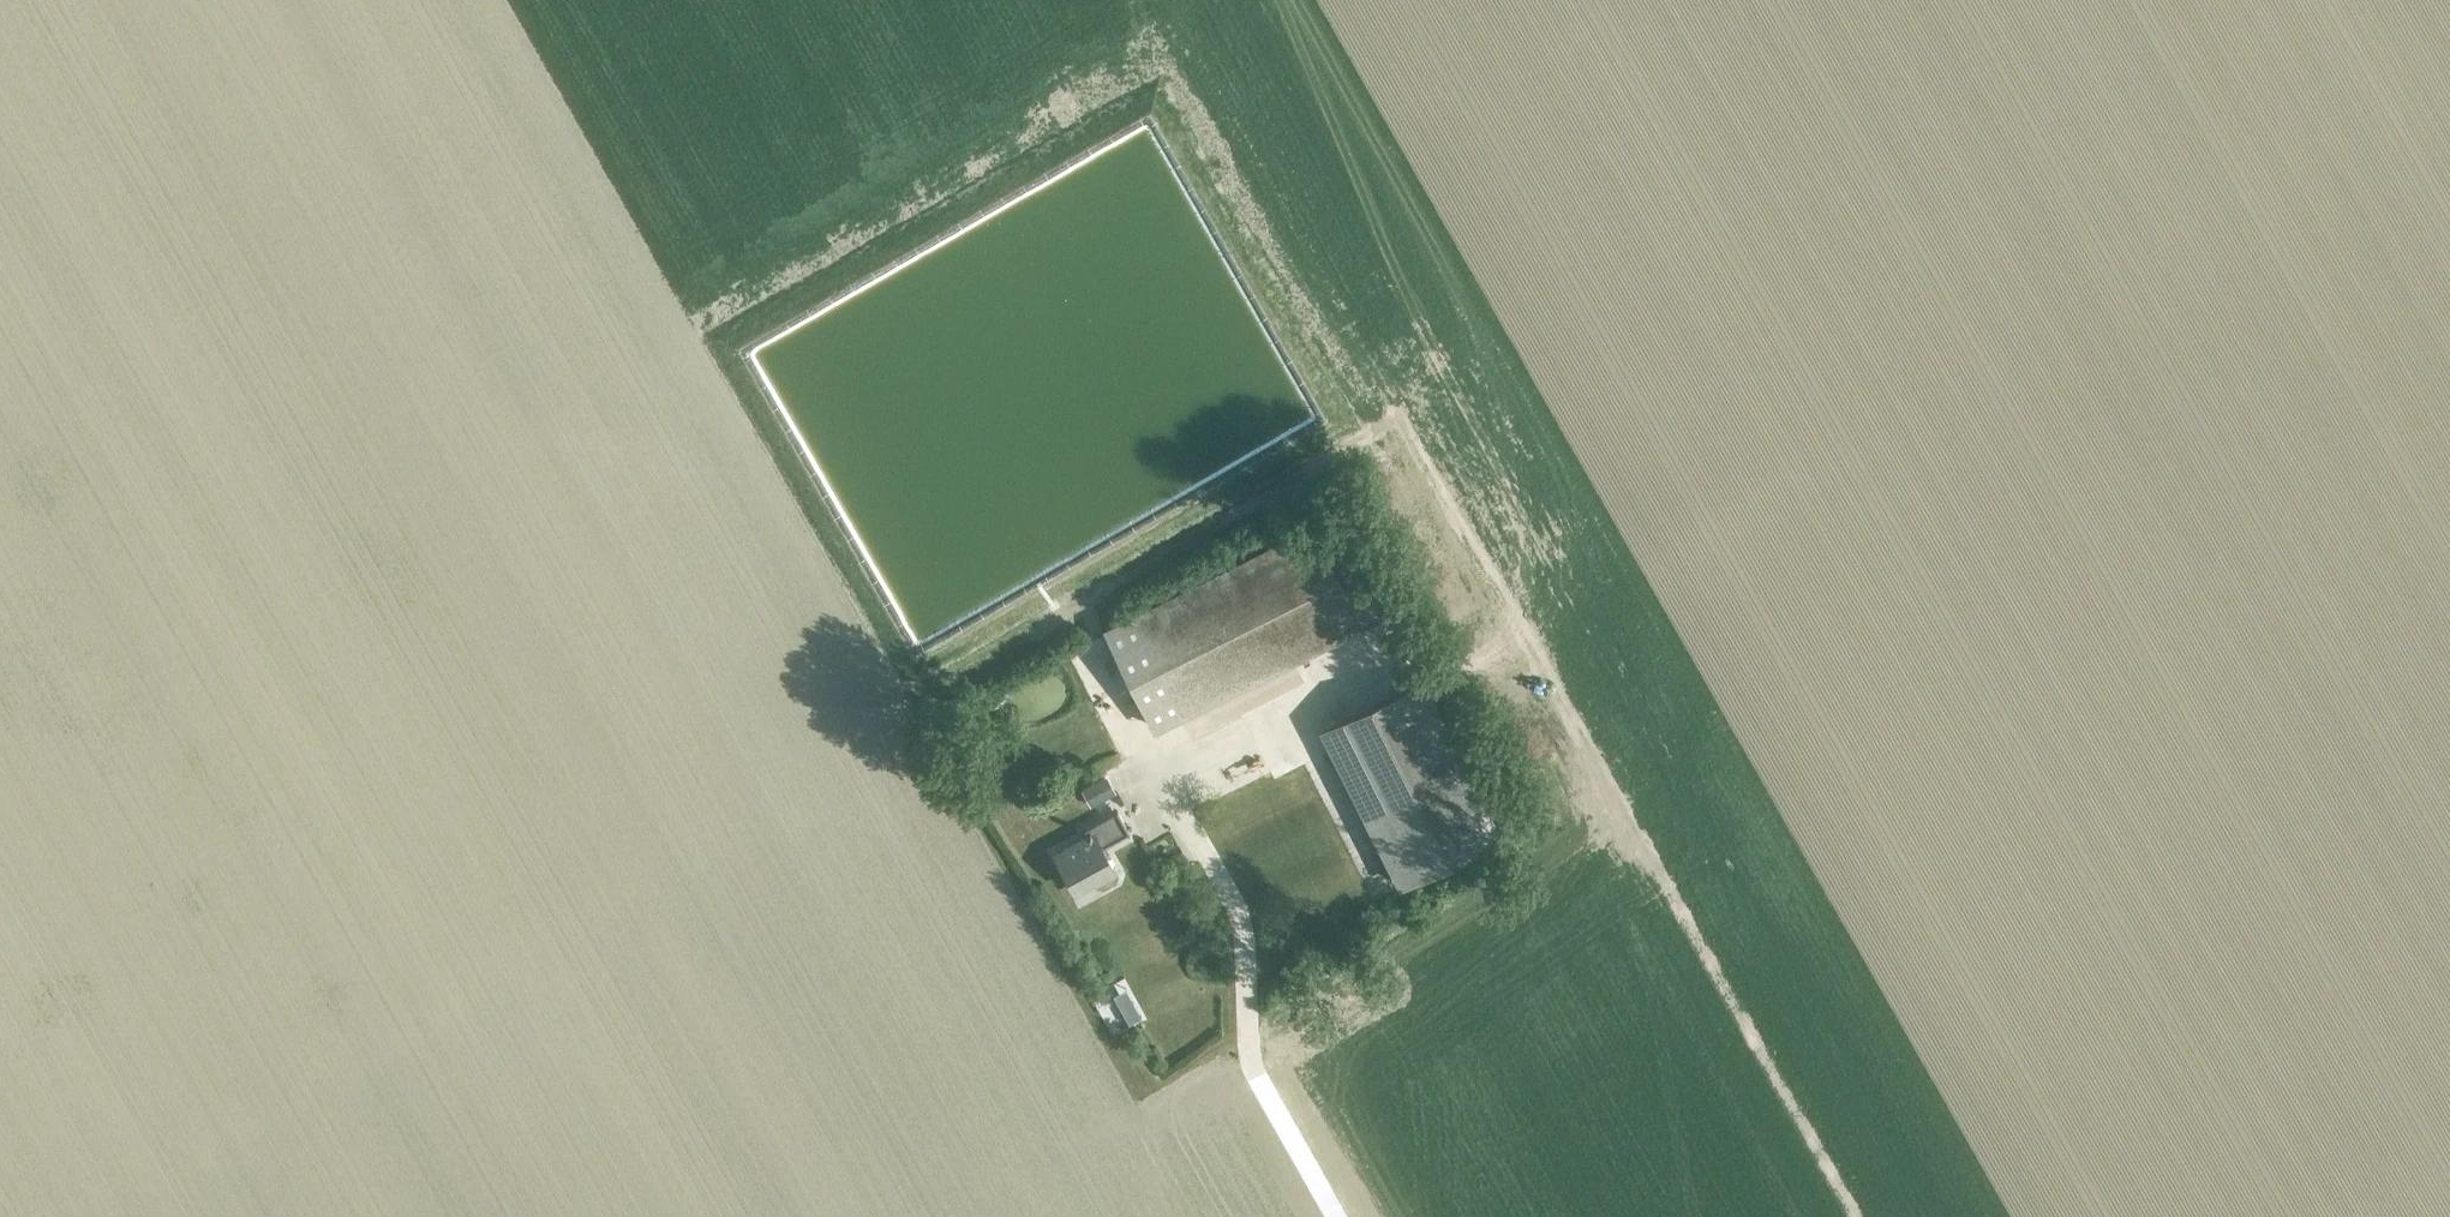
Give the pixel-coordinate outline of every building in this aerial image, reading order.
[(1360,627),(1308,523),(1106,625),(1158,728),(1360,627)] [(1422,678),(1319,730),(1399,886),(1501,834),(1422,678)] [(1323,752),(1286,766),(1300,800),(1337,786),(1323,752)] [(1105,779),(1080,793),(1089,809),(1114,795),(1105,779)] [(1117,874),(1102,847),(1129,832),(1117,811),(1084,829),(1088,835),(1055,854),(1075,889),(1093,880),(1096,886),(1103,887),(1115,881),(1117,874)]
